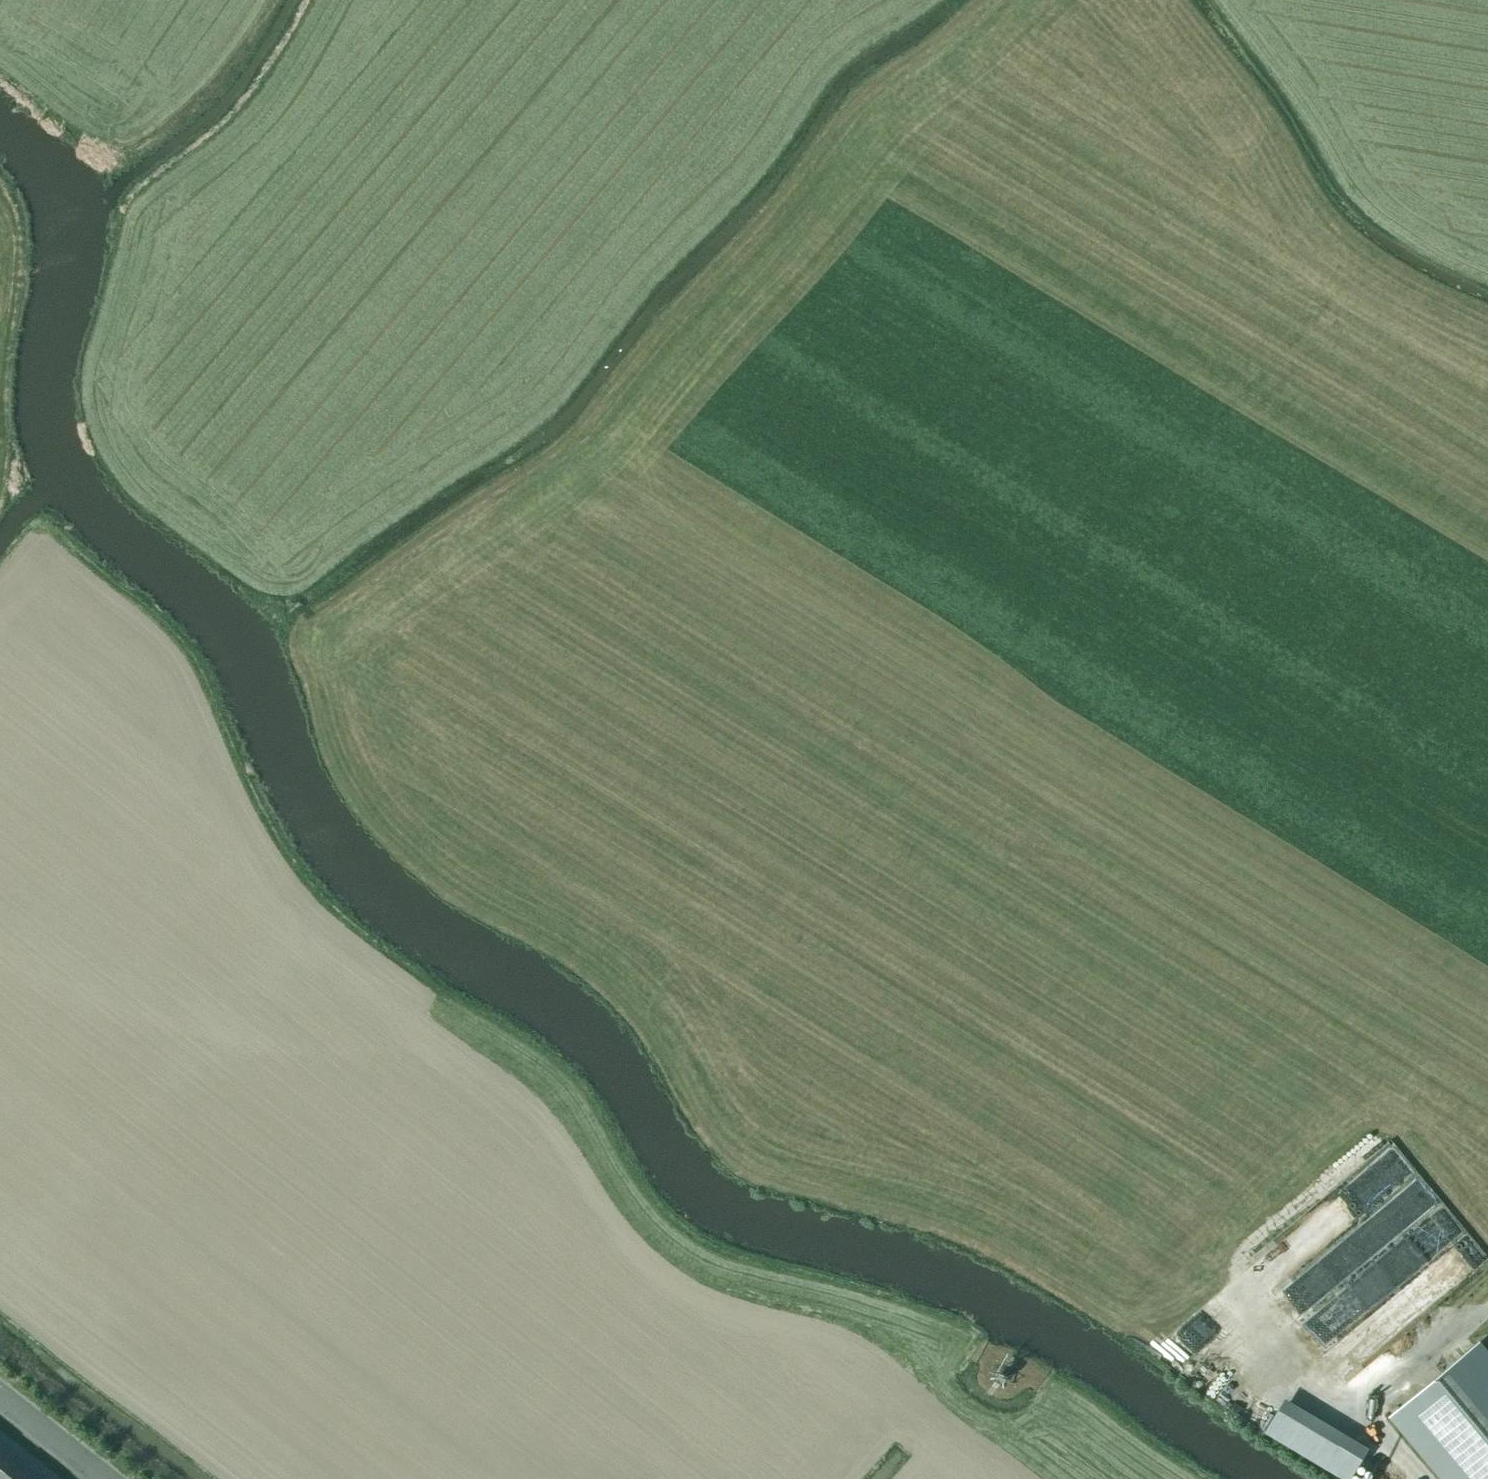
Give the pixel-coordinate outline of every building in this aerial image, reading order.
[(1393,1414),(1430,1458),(1447,1478),(1487,1478),(1487,1364),(1473,1347),(1393,1414)] [(1013,1376),(1000,1366),(990,1379),(1003,1389),(1013,1376)] [(1284,1400),(1265,1432),(1344,1478),(1350,1478),(1368,1450),(1284,1400)] [(0,1468),(0,1478),(14,1478),(0,1468)]
